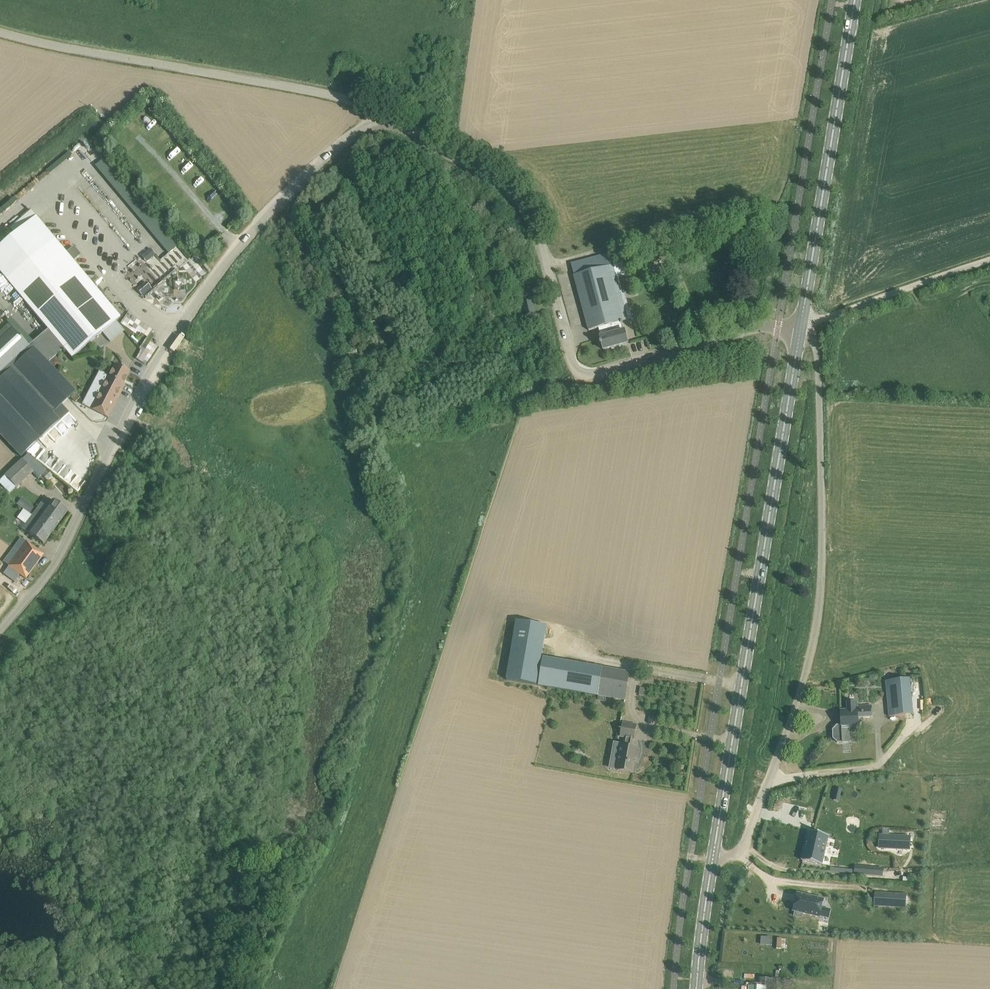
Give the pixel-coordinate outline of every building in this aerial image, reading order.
[(174,158),(181,150),(173,143),(166,150),(174,158)] [(167,254),(177,245),(104,156),(93,165),(106,181),(99,187),(149,249),(157,242),(167,254)] [(186,174),(194,167),(191,163),(183,170),(186,174)] [(203,174),(192,183),(197,188),(207,178),(203,174)] [(208,200),(215,194),(209,187),(202,193),(208,200)] [(77,276),(50,244),(55,239),(54,238),(6,279),(48,330),(29,346),(24,350),(27,354),(34,348),(48,363),(56,357),(64,349),(72,358),(120,317),(82,272),(77,276)] [(156,255),(150,248),(146,252),(151,258),(156,255)] [(598,257),(571,264),(586,320),(589,331),(599,328),(601,335),(600,335),(604,350),(628,344),(627,339),(625,331),(623,331),(621,323),(623,323),(623,321),(620,311),(618,300),(616,294),(622,293),(623,292),(619,277),(620,277),(620,278),(622,277),(622,276),(627,275),(624,262),(616,264),(613,253),(598,257)] [(152,289),(146,282),(142,286),(147,293),(152,289)] [(643,300),(645,308),(657,305),(654,296),(643,300)] [(524,303),(526,316),(534,315),(531,302),(524,303)] [(29,346),(12,328),(0,340),(0,434),(21,457),(60,420),(52,412),(54,409),(55,411),(75,392),(55,370),(48,363),(34,348),(27,354),(24,350),(29,346)] [(56,357),(48,363),(55,370),(62,364),(56,357)] [(90,408),(108,418),(125,385),(123,384),(130,372),(115,364),(109,377),(107,376),(90,408)] [(76,393),(70,397),(75,402),(80,398),(76,393)] [(62,406),(57,411),(71,426),(76,421),(62,406)] [(4,475),(16,488),(34,471),(23,459),(4,475)] [(21,500),(18,505),(30,513),(33,509),(21,500)] [(39,506),(33,515),(35,517),(37,515),(51,526),(51,527),(54,530),(68,511),(60,505),(53,500),(45,510),(39,506)] [(33,515),(22,529),(35,538),(43,544),(54,530),(51,527),(51,526),(37,515),(35,517),(33,515)] [(27,542),(9,566),(26,579),(44,555),(27,542)] [(9,587),(4,583),(0,587),(0,597),(9,587)] [(517,621),(507,680),(536,685),(547,626),(517,621)] [(630,673),(543,658),(539,685),(625,700),(630,673)] [(904,680),(886,681),(889,717),(907,715),(904,680)] [(858,718),(872,718),(871,706),(858,707),(858,702),(847,702),(847,711),(841,711),(842,725),(837,725),(833,730),(833,739),(838,743),(843,743),(843,740),(850,740),(850,732),(859,731),(858,718)] [(621,737),(625,737),(624,745),(615,743),(613,756),(620,757),(618,771),(633,773),(636,758),(638,759),(640,749),(632,748),(633,739),(634,739),(637,726),(623,723),(621,737)] [(870,786),(894,788),(895,779),(871,777),(870,786)] [(823,865),(829,836),(809,832),(802,861),(823,865)] [(882,835),(882,848),(908,850),(908,837),(890,836),(883,835),(882,835)] [(862,867),(862,874),(883,876),(883,869),(862,867)] [(875,892),(874,906),(906,908),(907,894),(875,892)] [(821,918),(825,899),(797,893),(793,911),(821,918)] [(807,950),(828,949),(827,941),(807,941),(807,950)] [(776,980),(761,979),(761,987),(750,987),(750,988),(775,988),(776,980)]
